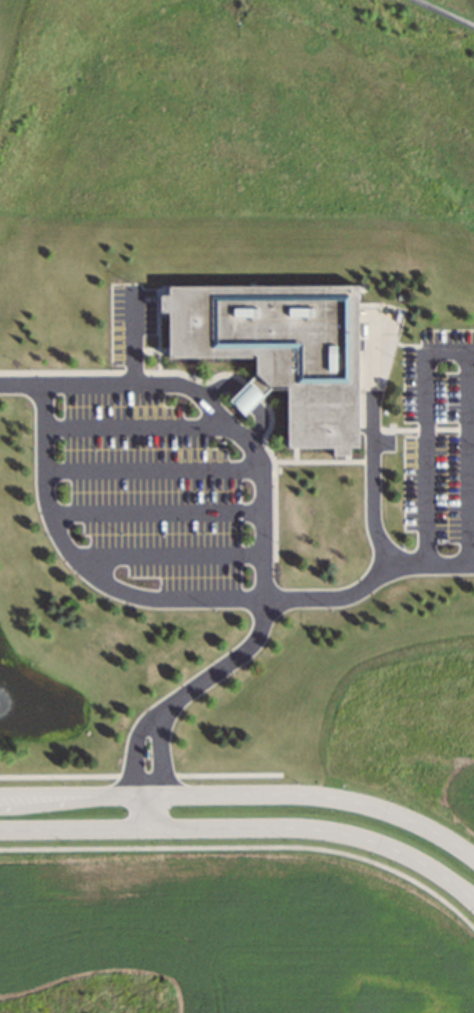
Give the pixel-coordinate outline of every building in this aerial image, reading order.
[(163,357),(251,357),(251,378),(262,378),(262,388),(282,388),(282,448),(328,448),(328,456),(345,456),(345,448),(354,448),(354,285),(163,285),(163,294),(155,294),(155,312),(163,312),(163,357)]
